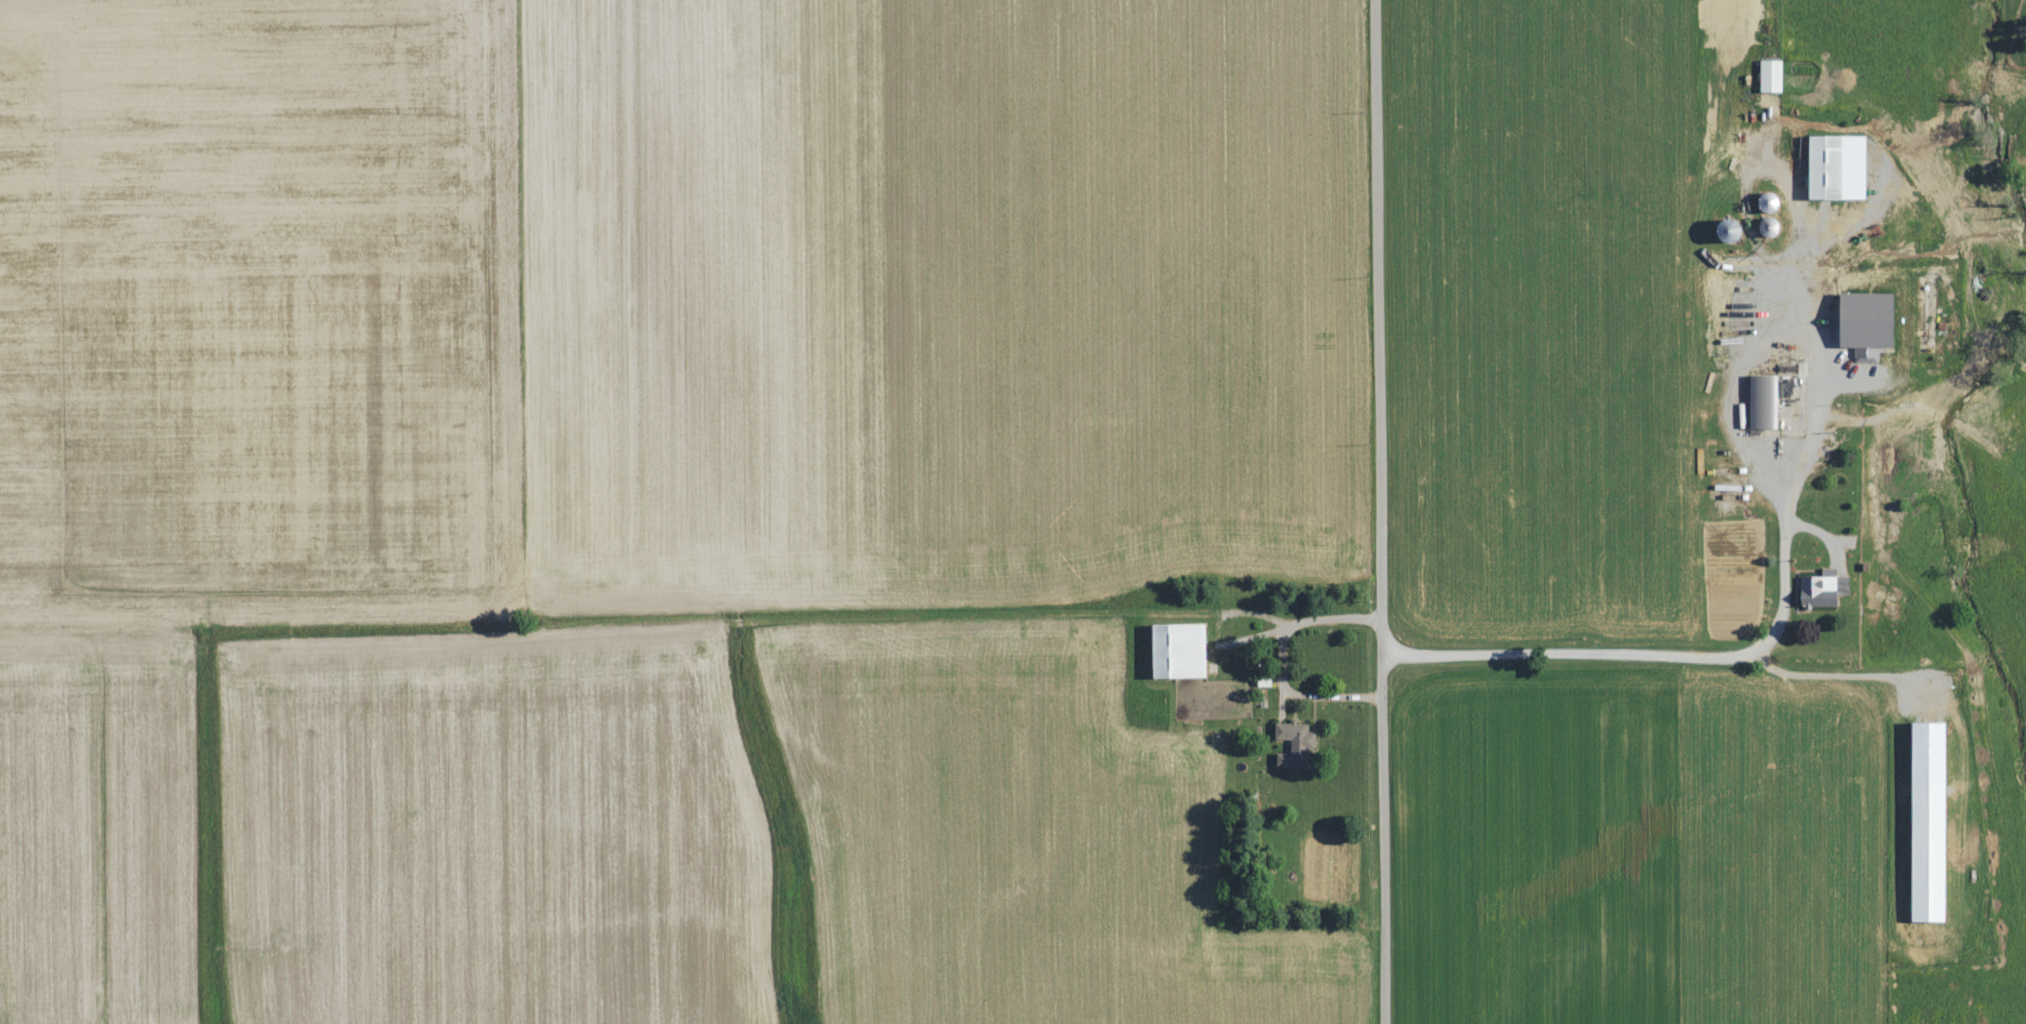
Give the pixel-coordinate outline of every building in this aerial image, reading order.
[(1759,92),(1781,92),(1781,59),(1759,60),(1759,92)] [(1841,135),(1808,135),(1808,199),(1850,199),(1850,177),(1841,177),(1841,135)] [(1839,293),(1839,347),(1853,347),(1853,359),(1866,359),(1866,347),(1893,347),(1893,293),(1839,293)] [(1776,429),(1777,375),(1749,375),(1748,428),(1776,429)] [(1203,622),(1164,622),(1164,629),(1151,629),(1152,677),(1204,675),(1203,622)] [(1910,920),(1944,920),(1945,720),(1912,720),(1910,920)]
